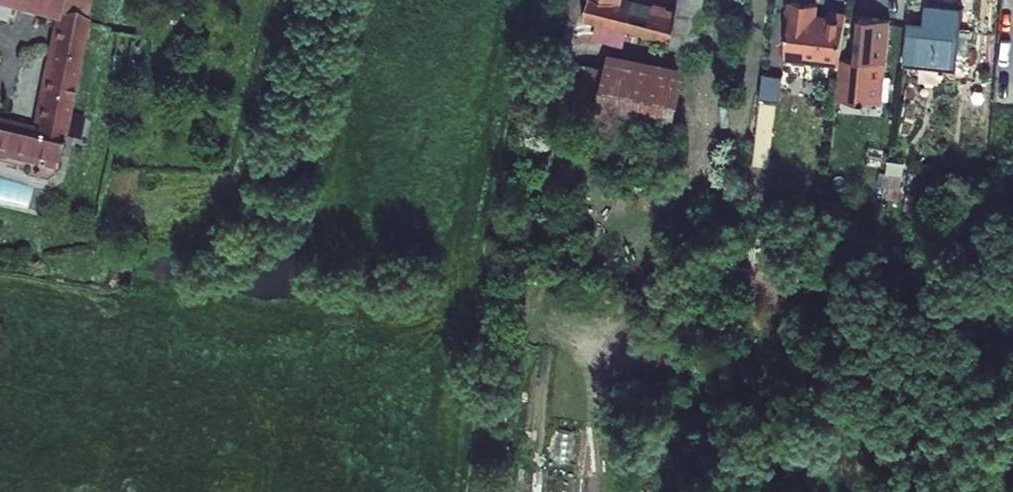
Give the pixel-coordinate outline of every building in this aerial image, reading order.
[(60,36),(29,152),(0,145),(0,194),(23,200),(27,184),(47,189),(92,0),(0,0),(0,21),(60,36)] [(588,25),(685,46),(686,41),(703,45),(711,0),(595,0),(588,25)] [(847,13),(829,10),(828,17),(816,15),(817,3),(795,0),(793,0),(786,54),(841,61),(842,57),(847,13)] [(904,65),(956,70),(960,29),(960,27),(939,25),(941,5),(926,3),(924,22),(909,21),(904,65)] [(857,58),(842,57),(841,61),(837,97),(883,102),(891,19),(861,17),(857,58)] [(969,30),(960,29),(956,70),(964,71),(969,30)] [(673,135),(688,68),(609,51),(606,67),(584,63),(580,65),(570,118),(573,121),(594,125),(595,119),(673,135)] [(985,74),(971,72),(970,84),(983,86),(985,74)] [(915,113),(927,115),(929,104),(917,103),(915,113)] [(886,152),(867,149),(865,164),(883,167),(886,152)] [(902,175),(904,163),(888,161),(886,172),(902,175)] [(897,200),(902,175),(886,172),(882,198),(897,200)]
